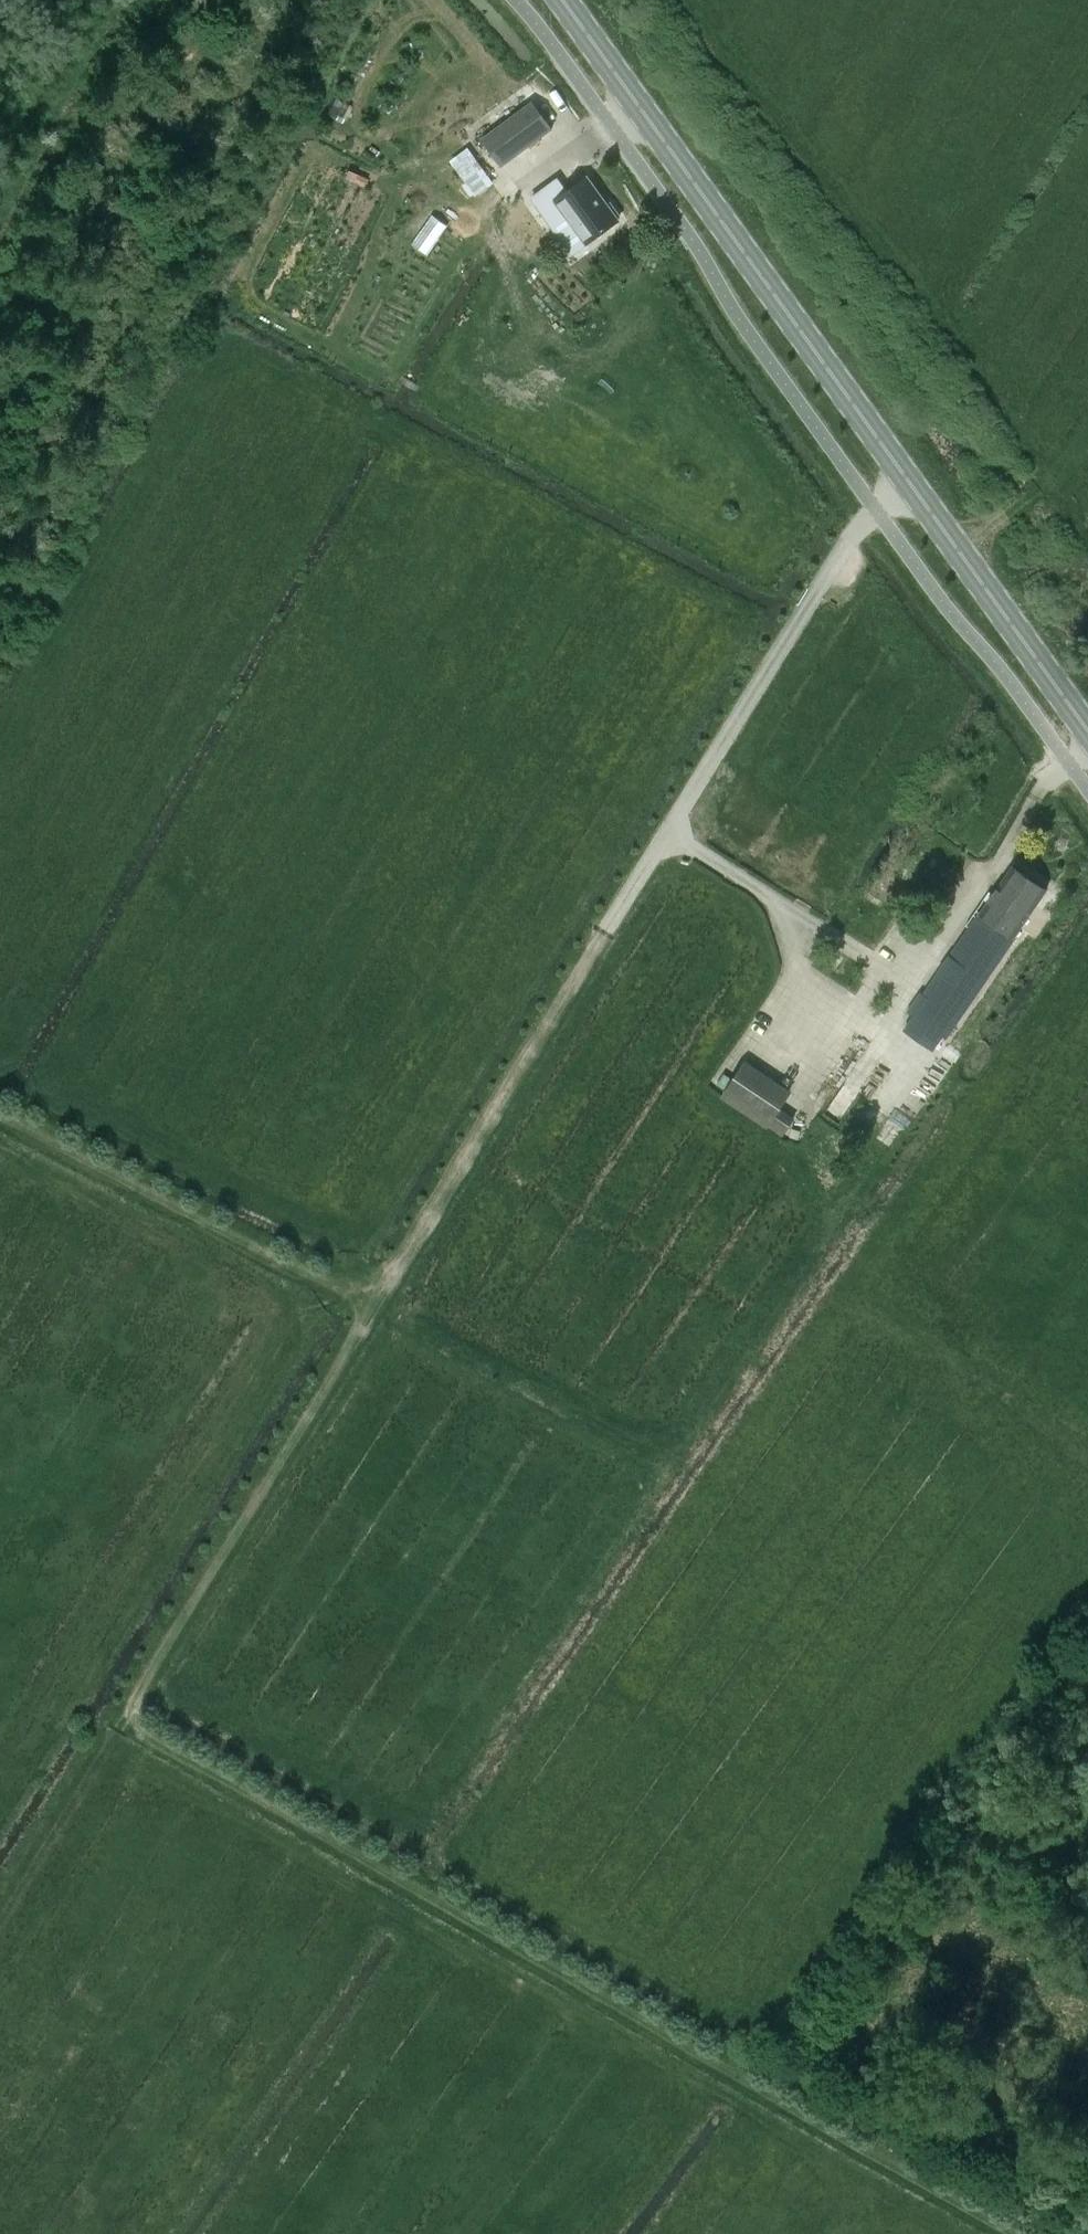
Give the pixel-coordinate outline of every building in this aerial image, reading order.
[(496,128),(516,155),(552,129),(532,102),(496,128)] [(620,216),(611,203),(608,205),(587,177),(556,200),(587,244),(619,221),(617,218),(620,216)] [(978,912),(923,994),(920,992),(906,1011),(911,1015),(902,1029),(934,1052),(944,1038),(948,1041),(1017,939),(1015,937),(1046,890),(1012,867),(981,913),(978,912)] [(721,1097),(766,1129),(768,1126),(783,1137),(796,1119),(781,1109),(792,1092),(746,1060),(721,1097)]
